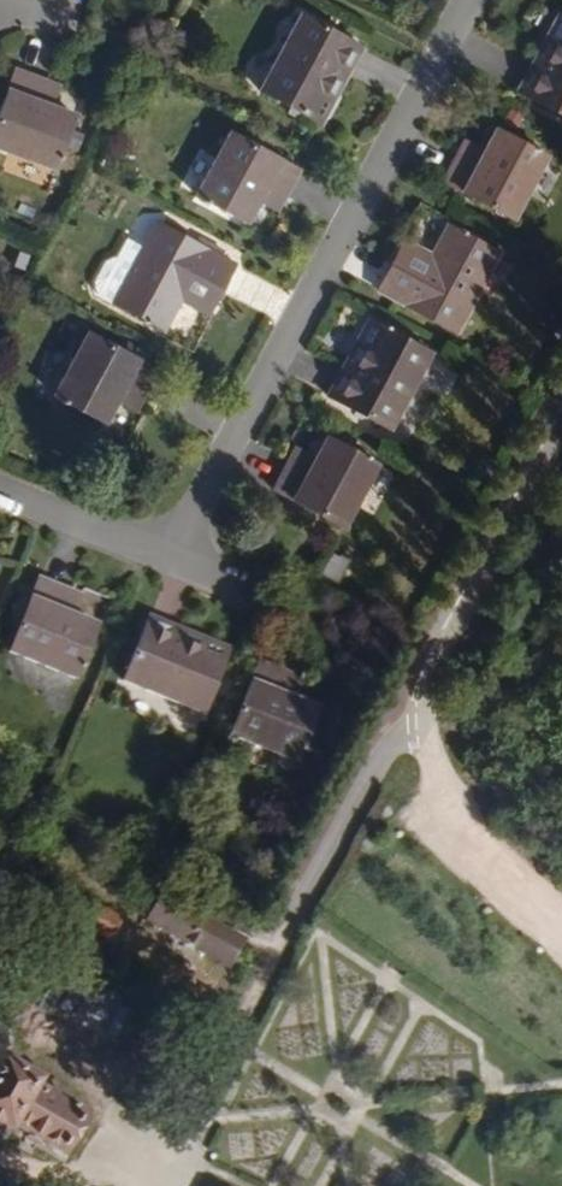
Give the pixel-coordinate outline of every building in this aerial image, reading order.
[(343,41),(293,15),(253,92),(313,124),(327,99),(316,93),(343,41)] [(559,20),(546,44),(556,50),(529,102),(561,119),(561,21),(559,20)] [(327,99),(355,47),(343,41),(316,93),(327,99)] [(546,44),(518,96),(529,102),(556,50),(546,44)] [(27,68),(0,139),(0,141),(63,166),(83,114),(62,106),(49,101),(58,80),(27,68)] [(49,101),(62,106),(70,84),(58,80),(49,101)] [(544,156),(495,130),(484,150),(478,161),(458,151),(442,181),(511,218),(544,156)] [(296,175),(227,138),(194,199),(242,226),(253,206),(259,194),(280,204),(296,175)] [(478,161),(484,150),(464,139),(458,151),(478,161)] [(259,194),(253,206),(273,216),(280,204),(259,194)] [(231,268),(155,226),(142,250),(124,241),(114,261),(108,259),(101,265),(91,284),(95,295),(162,331),(179,301),(189,282),(215,296),(231,268)] [(495,252),(446,226),(430,254),(419,275),(393,261),(377,290),(453,330),(495,252)] [(419,275),(430,254),(403,241),(393,261),(419,275)] [(189,282),(179,301),(205,315),(215,296),(189,282)] [(428,352),(368,320),(354,344),(365,350),(336,401),(388,428),(428,352)] [(154,371),(84,334),(52,394),(102,421),(113,401),(119,390),(138,401),(154,371)] [(336,401),(365,350),(354,344),(326,396),(336,401)] [(119,390),(113,401),(133,411),(138,401),(119,390)] [(374,463),(324,437),(313,457),(308,468),(288,458),(273,488),(341,524),(374,463)] [(288,458),(308,468),(313,457),(293,447),(288,458)] [(68,593),(37,581),(8,654),(73,680),(95,628),(72,619),(59,614),(68,593)] [(68,593),(59,614),(72,619),(81,598),(68,593)] [(142,629),(195,652),(200,641),(147,618),(142,629)] [(195,652),(142,629),(119,682),(200,715),(225,652),(200,641),(195,652)] [(289,676),(261,664),(232,736),(296,762),(317,712),(293,702),(281,697),(289,676)] [(289,676),(281,697),(293,702),(302,681),(289,676)] [(136,934),(228,961),(237,930),(145,903),(136,934)] [(80,1104),(0,1070),(0,1137),(56,1161),(80,1104)]
